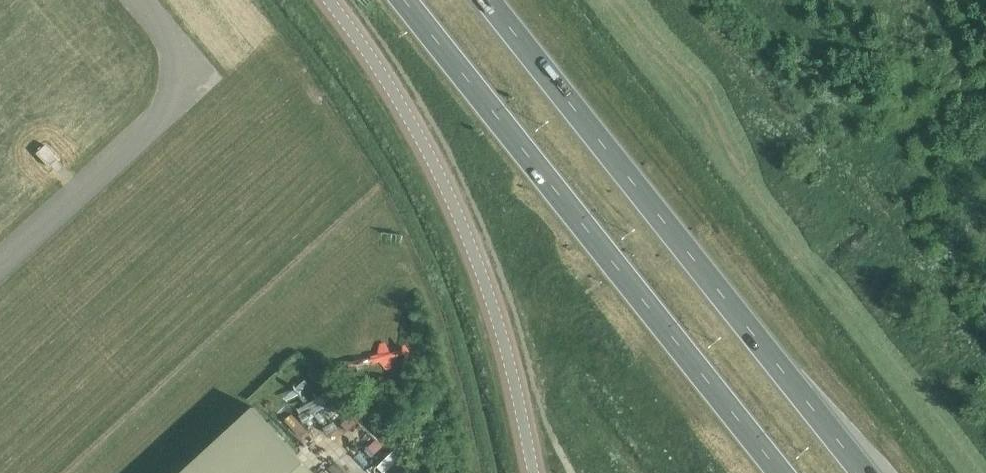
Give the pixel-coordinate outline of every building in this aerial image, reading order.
[(282,415),(297,436),(315,423),(299,402),(282,415)] [(356,405),(338,419),(346,429),(364,416),(356,405)] [(310,468),(253,407),(182,472),(314,472),(310,468)] [(376,433),(367,441),(386,461),(395,453),(376,433)] [(331,451),(318,454),(321,468),(335,464),(331,451)]
